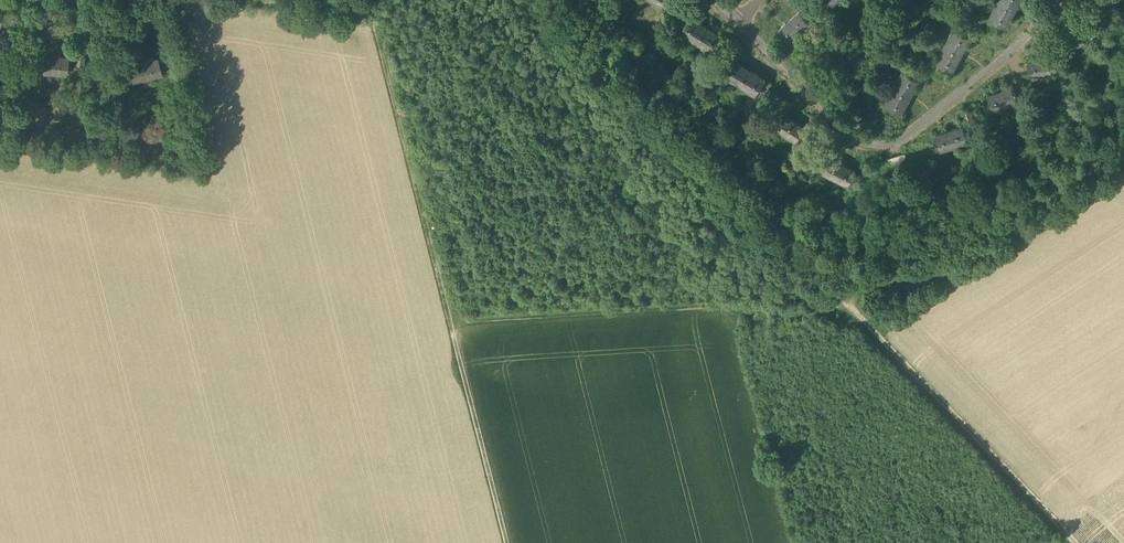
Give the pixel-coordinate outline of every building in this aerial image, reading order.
[(806,0),(796,0),(803,8),(800,10),(803,13),(811,5),(806,0)] [(997,1),(1012,8),(1015,2),(1018,4),(1020,0),(998,0),(997,1)] [(997,1),(988,17),(1005,27),(1011,17),(1008,15),(1012,8),(997,1)] [(1101,23),(1097,7),(1089,10),(1093,22),(1090,23),(1091,26),(1101,23)] [(800,10),(778,29),(788,41),(810,22),(803,13),(800,10)] [(699,21),(690,15),(680,31),(696,41),(704,28),(698,24),(699,21)] [(711,31),(704,28),(696,41),(712,51),(722,35),(712,29),(711,31)] [(971,37),(954,28),(945,44),(959,52),(962,46),(965,47),(971,37)] [(959,52),(945,44),(935,61),(952,70),(958,60),(955,59),(959,52)] [(1052,51),(1042,54),(1043,57),(1027,62),(1031,77),(1057,69),(1052,51)] [(173,52),(165,54),(167,61),(159,63),(161,69),(176,64),(173,52)] [(69,57),(39,53),(38,58),(37,58),(36,61),(38,61),(37,69),(67,73),(68,68),(68,63),(69,57)] [(85,57),(77,56),(77,64),(68,63),(68,68),(84,70),(85,57)] [(157,57),(128,65),(132,81),(162,73),(161,69),(159,63),(157,57)] [(742,64),(732,58),(723,74),(739,84),(747,70),(740,66),(742,64)] [(753,74),(747,70),(739,84),(755,94),(764,78),(755,72),(753,74)] [(903,70),(893,87),(907,94),(911,88),(914,89),(919,79),(903,70)] [(1030,88),(1026,77),(1021,79),(1025,90),(1030,88)] [(1021,79),(1015,81),(1019,92),(1025,90),(1021,79)] [(1003,89),(987,94),(992,109),(1017,100),(1011,83),(1002,86),(1003,89)] [(907,94),(893,87),(884,103),(901,112),(907,102),(904,100),(907,94)] [(789,102),(783,98),(774,112),(784,118),(786,115),(783,113),(789,102)] [(975,126),(970,110),(963,112),(967,125),(963,126),(964,130),(975,126)] [(810,129),(786,115),(784,118),(778,128),(802,143),(810,129)] [(963,126),(935,135),(940,149),(967,141),(964,130),(963,126)] [(832,143),(824,139),(817,154),(827,160),(829,156),(826,155),(832,143)] [(905,152),(889,158),(893,169),(908,163),(905,152)] [(855,170),(829,156),(827,160),(822,170),(848,183),(855,170)]
